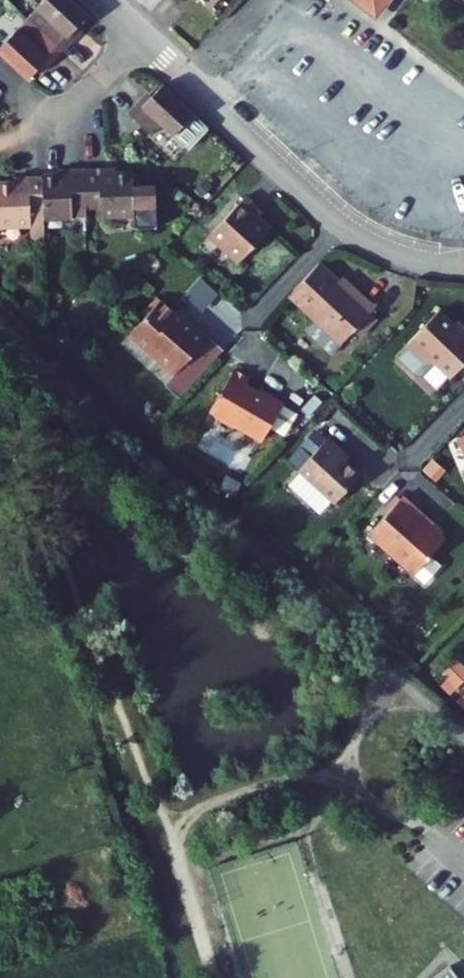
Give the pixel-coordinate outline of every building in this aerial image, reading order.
[(50,23),(73,44),(84,33),(79,28),(98,8),(89,0),(50,0),(38,13),(50,23)] [(372,19),(375,15),(379,18),(388,6),(388,0),(346,0),(372,19)] [(8,46),(38,73),(55,54),(60,58),(73,44),(50,23),(40,33),(29,23),(8,46)] [(161,130),(173,141),(193,120),(162,91),(144,110),(139,105),(126,119),(150,141),(161,130)] [(114,158),(95,159),(97,199),(111,199),(112,208),(146,207),(147,220),(168,219),(166,176),(145,177),(144,164),(114,165),(114,158)] [(77,167),(53,168),(54,210),(97,208),(97,199),(95,159),(77,160),(77,167)] [(7,177),(8,218),(55,216),(54,210),(53,168),(35,169),(35,176),(7,177)] [(7,177),(0,177),(0,218),(8,218),(7,177)] [(217,228),(247,255),(279,219),(261,203),(265,198),(253,188),(217,228)] [(311,291),(364,342),(399,305),(386,293),(383,296),(343,258),(311,291)] [(199,280),(183,299),(201,314),(217,296),(199,280)] [(150,331),(195,372),(184,383),(199,396),(243,349),(205,313),(199,321),(193,315),(196,312),(181,298),(150,331)] [(462,306),(419,351),(440,371),(445,371),(458,358),(463,364),(463,308),(462,306)] [(268,375),(253,366),(230,407),(233,409),(234,412),(254,424),(257,423),(281,437),(303,401),(279,387),(278,389),(265,381),(268,375)] [(318,466),(353,498),(378,472),(357,452),(362,446),(348,433),(318,466)] [(388,529),(443,580),(459,563),(449,553),(463,537),(463,535),(434,507),(437,504),(423,492),(388,529)]
